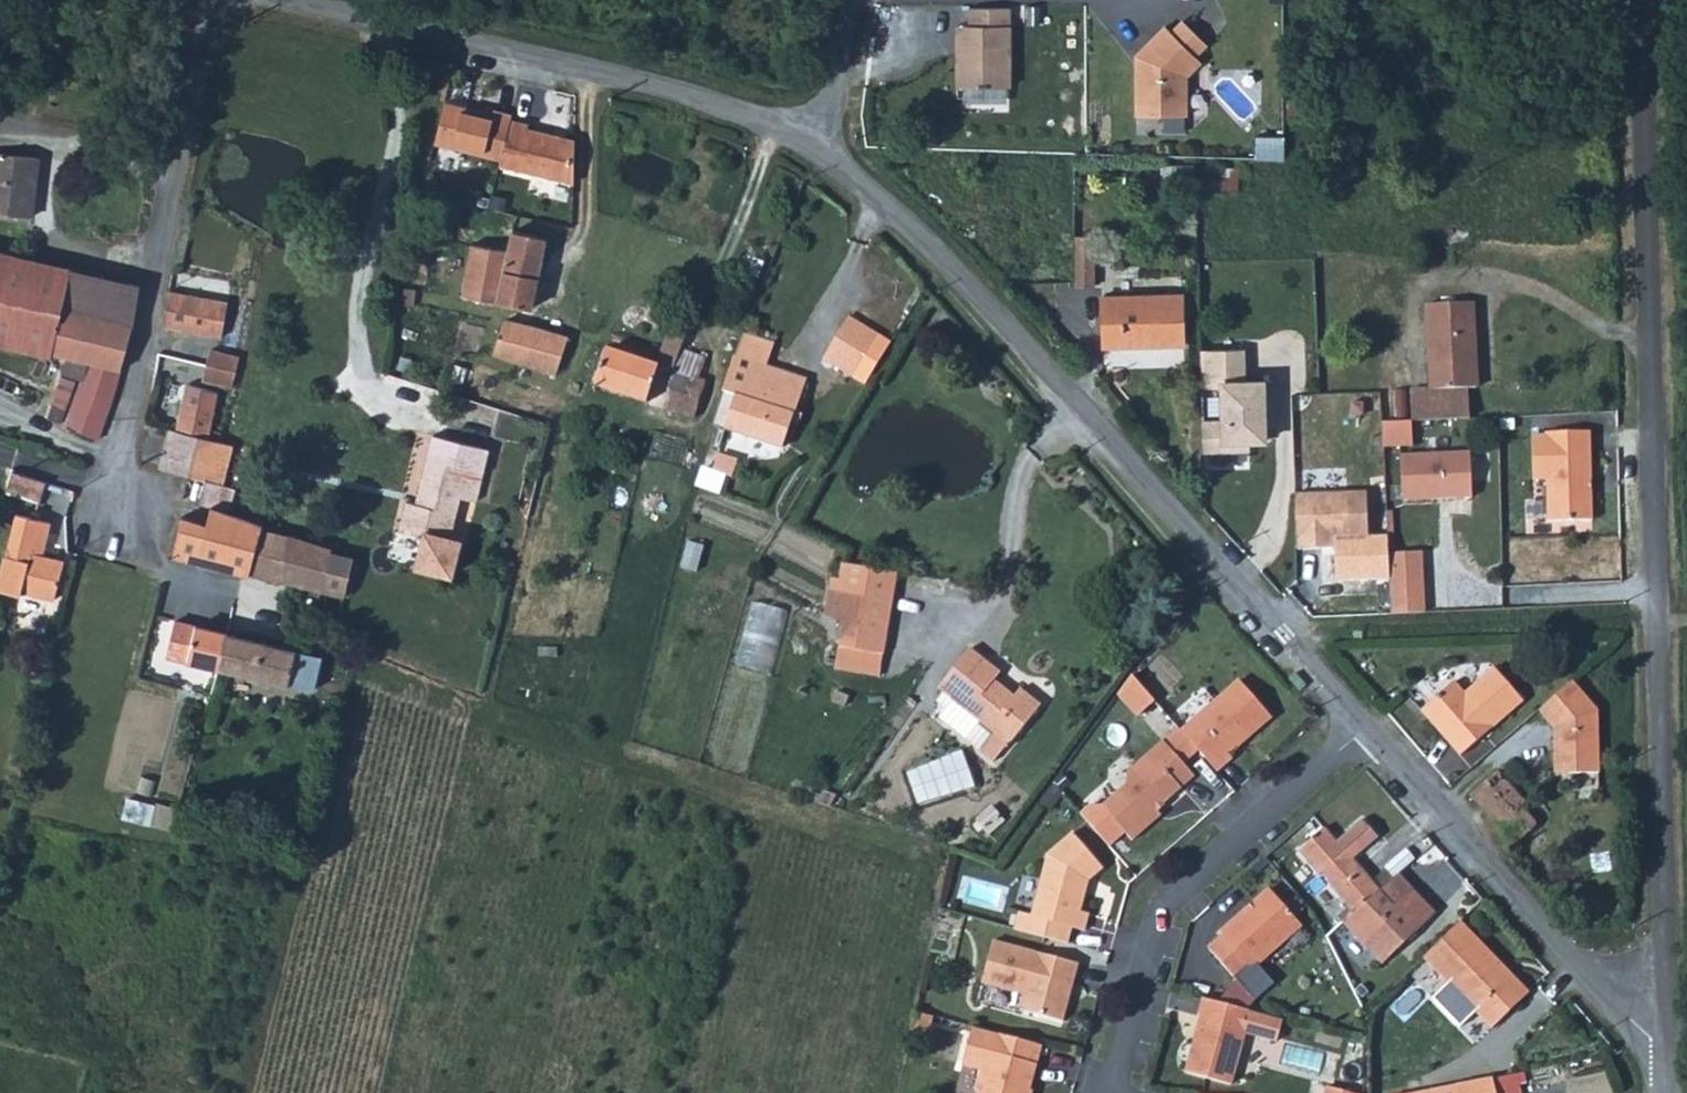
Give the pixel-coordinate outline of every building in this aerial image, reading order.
[(963,92),(1015,92),(1015,12),(975,12),(975,30),(963,30),(962,44),(962,57),(963,92)] [(1180,23),(1169,35),(1192,58),(1204,46),(1180,23)] [(1134,70),(1135,119),(1184,119),(1184,79),(1198,64),(1192,58),(1169,35),(1162,30),(1148,44),(1134,59),(1139,65),(1134,70)] [(572,181),(572,137),(526,126),(527,122),(509,117),(510,112),(501,110),(492,108),(491,112),(445,100),(436,142),(501,158),(499,163),(572,181)] [(1255,139),(1255,161),(1282,161),(1282,139),(1255,139)] [(27,218),(32,158),(0,154),(0,214),(27,218)] [(1208,169),(1207,187),(1229,187),(1230,169),(1208,169)] [(471,245),(460,296),(528,309),(534,284),(544,239),(527,236),(510,232),(506,250),(471,245)] [(1102,289),(1103,237),(1082,237),(1081,289),(1102,289)] [(0,254),(0,347),(46,359),(47,355),(59,311),(68,271),(0,254)] [(130,327),(139,285),(122,282),(104,278),(68,271),(59,311),(130,327)] [(226,304),(169,293),(161,326),(218,337),(226,304)] [(1181,297),(1102,299),(1103,324),(1103,349),(1181,346),(1181,297)] [(1476,298),(1432,301),(1434,385),(1415,385),(1415,418),(1474,415),(1472,383),(1480,382),(1478,340),(1476,298)] [(130,327),(59,311),(47,355),(86,366),(69,412),(63,424),(96,439),(119,370),(130,327)] [(851,315),(823,357),(851,375),(879,334),(865,325),(851,315)] [(502,357),(554,373),(565,337),(546,331),(503,321),(491,353),(502,357)] [(730,354),(719,390),(731,395),(721,431),(779,448),(805,376),(763,363),(769,341),(737,332),(730,354)] [(565,337),(554,373),(597,386),(659,405),(669,372),(668,371),(631,358),(616,352),(600,347),(565,337)] [(669,372),(659,405),(693,416),(705,381),(697,378),(704,357),(674,348),(668,371),(669,372)] [(232,372),(237,356),(207,350),(201,379),(229,385),(232,372)] [(1245,350),(1201,351),(1202,387),(1219,387),(1219,419),(1199,419),(1200,454),(1252,453),(1249,442),(1267,441),(1266,378),(1245,378),(1245,350)] [(182,385),(173,431),(204,438),(213,392),(182,385)] [(1414,418),(1384,419),(1385,443),(1414,442),(1414,418)] [(1547,432),(1535,433),(1537,475),(1548,476),(1550,517),(1572,516),(1593,516),(1591,428),(1547,429),(1547,432)] [(167,430),(158,468),(190,476),(203,480),(208,482),(218,441),(204,438),(173,431),(167,430)] [(404,497),(398,522),(424,529),(413,567),(452,578),(463,538),(449,535),(460,494),(475,498),(489,445),(444,433),(432,431),(425,459),(417,488),(414,500),(404,497)] [(218,441),(208,482),(219,485),(221,485),(232,444),(218,441)] [(1404,497),(1439,497),(1437,453),(1403,454),(1404,497)] [(1437,453),(1439,497),(1472,497),(1472,454),(1437,453)] [(708,474),(728,479),(732,463),(713,458),(708,474)] [(8,470),(3,491),(38,500),(42,481),(8,470)] [(198,502),(207,505),(214,507),(219,485),(208,482),(203,480),(198,502)] [(219,485),(214,507),(226,511),(231,488),(221,485),(219,485)] [(1367,491),(1294,493),(1296,548),(1335,547),(1336,578),(1388,577),(1388,567),(1387,550),(1387,535),(1368,536),(1367,491)] [(179,516),(169,553),(204,562),(238,571),(246,573),(259,528),(260,523),(226,511),(214,507),(207,505),(201,522),(179,516)] [(0,575),(0,592),(18,596),(19,591),(51,598),(61,561),(38,555),(46,523),(31,519),(16,515),(6,552),(0,575)] [(259,528),(246,573),(274,581),(275,579),(286,536),(259,528)] [(286,536),(275,579),(296,584),(318,589),(341,596),(351,557),(326,550),(327,545),(287,532),(286,536)] [(1387,550),(1388,567),(1423,566),(1423,549),(1387,550)] [(825,587),(822,611),(841,614),(837,646),(881,652),(892,568),(848,562),(845,589),(825,587)] [(1388,577),(1392,611),(1408,610),(1425,610),(1424,588),(1423,566),(1388,567),(1388,577)] [(308,629),(332,635),(341,596),(318,589),(308,629)] [(778,678),(795,612),(755,602),(738,668),(778,678)] [(186,659),(194,625),(169,619),(161,652),(182,657),(186,659)] [(186,659),(215,666),(224,633),(194,625),(186,659)] [(224,633),(215,666),(252,675),(259,642),(249,639),(224,633)] [(259,642),(252,675),(284,683),(289,664),(302,667),(305,653),(259,642)] [(973,645),(940,685),(1012,743),(1045,702),(1023,685),(1016,693),(996,678),(1003,669),(988,657),(973,645)] [(1456,680),(1422,708),(1463,755),(1525,699),(1518,691),(1496,666),(1481,679),(1466,691),(1456,680)] [(1216,694),(1179,726),(1213,766),(1229,753),(1226,749),(1247,731),(1268,713),(1236,676),(1216,694)] [(1142,717),(1160,703),(1140,679),(1122,693),(1142,717)] [(1573,680),(1539,709),(1554,725),(1554,731),(1553,760),(1567,760),(1567,769),(1582,769),(1596,769),(1598,738),(1598,707),(1573,680)] [(1156,758),(1170,746),(1161,736),(1124,767),(1124,779),(1099,800),(1087,800),(1078,808),(1096,829),(1105,841),(1121,827),(1128,835),(1157,810),(1153,804),(1162,797),(1170,789),(1178,783),(1156,758)] [(1192,771),(1170,746),(1156,758),(1178,783),(1192,771)] [(912,784),(929,814),(946,804),(947,805),(964,795),(965,796),(982,786),(963,752),(946,762),(946,763),(929,773),(929,774),(912,784)] [(1507,759),(1468,794),(1511,844),(1534,823),(1521,807),(1537,792),(1507,759)] [(1567,760),(1553,760),(1553,769),(1567,769),(1567,760)] [(1319,826),(1293,849),(1314,874),(1317,872),(1333,892),(1347,910),(1336,920),(1374,964),(1429,914),(1408,889),(1388,906),(1337,846),(1319,826)] [(1009,922),(1062,938),(1067,922),(1079,926),(1082,917),(1084,908),(1074,906),(1083,875),(1097,862),(1067,827),(1042,849),(1025,908),(1014,905),(1009,922)] [(1219,933),(1205,945),(1230,974),(1245,962),(1248,965),(1267,949),(1286,932),(1297,923),(1266,886),(1229,918),(1216,929),(1219,933)] [(1481,947),(1457,921),(1419,956),(1487,1028),(1525,995),(1503,971),(1481,947)] [(988,935),(976,978),(1018,990),(1015,1005),(1057,1016),(1061,1003),(1064,989),(1073,959),(1002,939),(988,935)] [(1246,1007),(1198,993),(1193,1012),(1196,1012),(1191,1030),(1186,1048),(1180,1068),(1225,1081),(1241,1023),(1246,1007)] [(967,1020),(956,1059),(974,1064),(968,1086),(972,1092),(1024,1092),(1026,1084),(1024,1084),(1036,1039),(967,1020)] [(1488,1078),(1410,1092),(1491,1092),(1488,1078)] [(1319,1092),(1352,1092),(1353,1087),(1320,1083),(1319,1092)]
